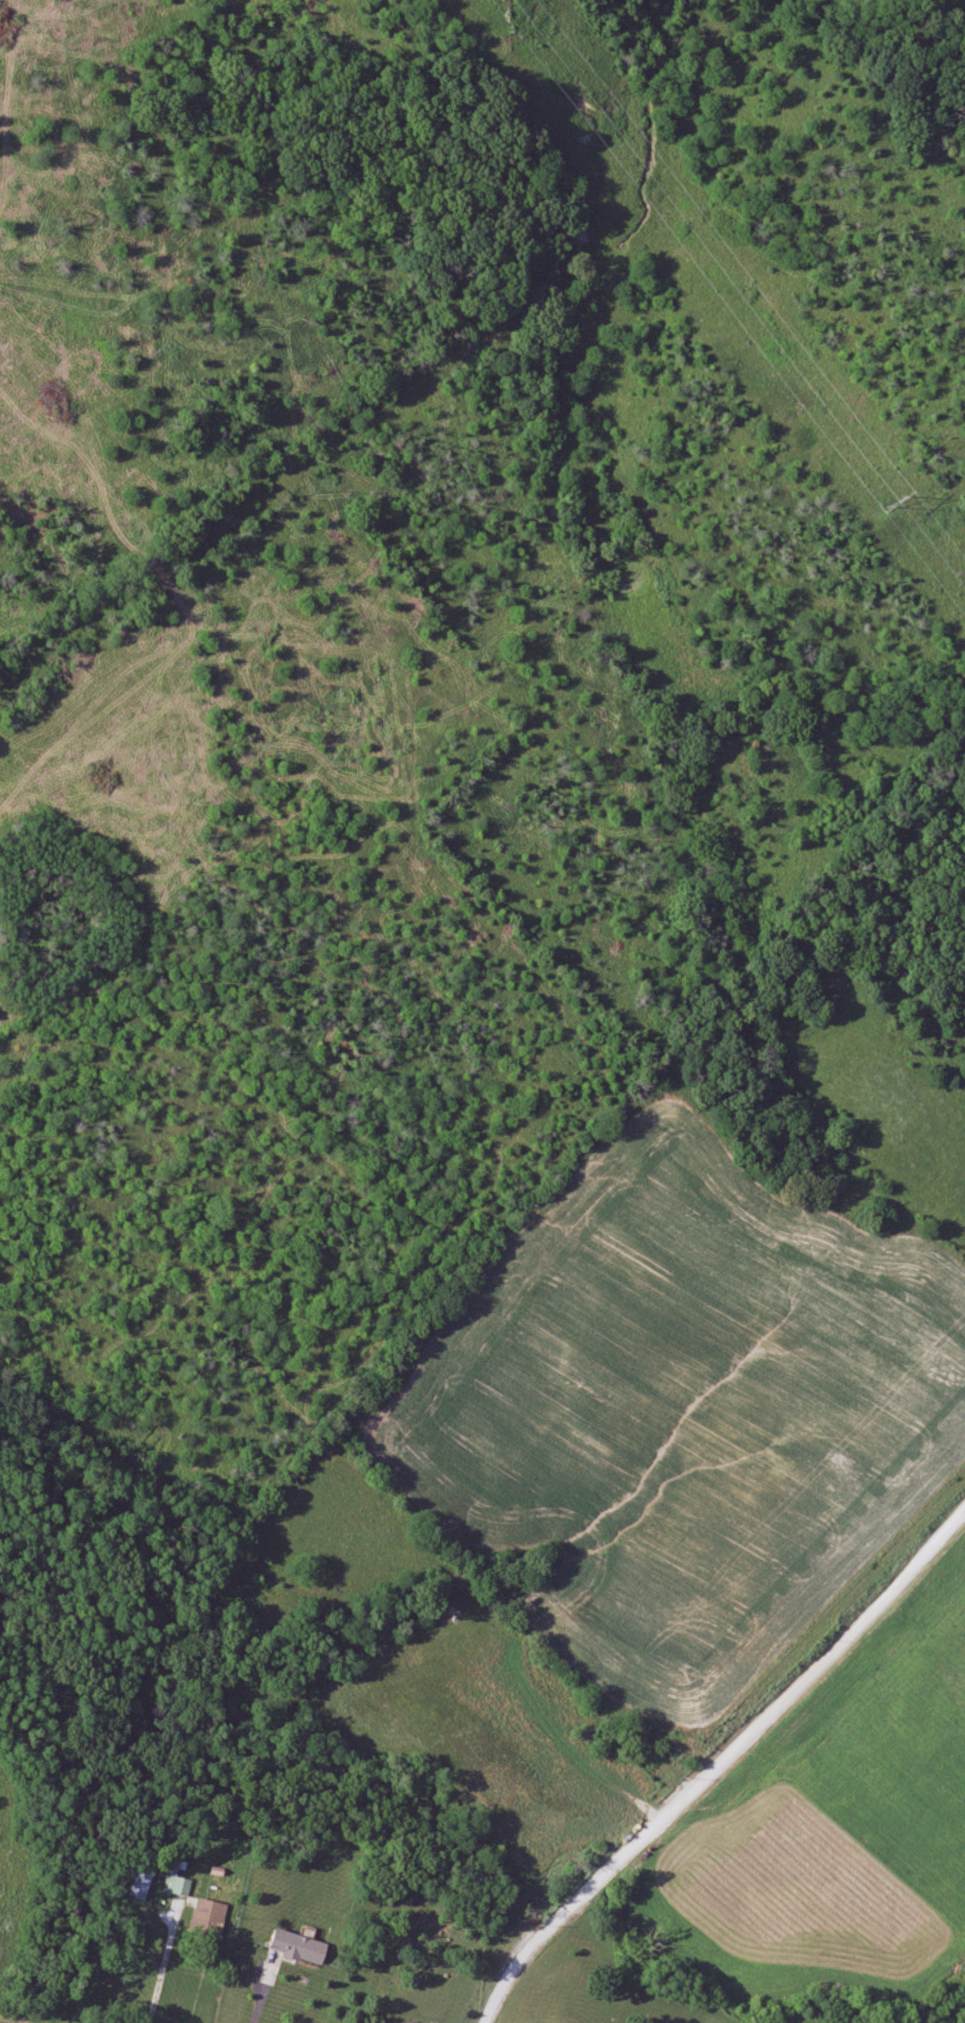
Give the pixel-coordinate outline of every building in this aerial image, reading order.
[(181,1864),(173,1862),(164,1891),(188,1899),(193,1882),(176,1876),(181,1864)] [(146,1902),(155,1876),(138,1870),(129,1897),(146,1902)] [(192,1931),(221,1938),(228,1906),(199,1899),(192,1931)] [(324,1967),(330,1944),(302,1936),(276,1929),(270,1953),(324,1967)]
